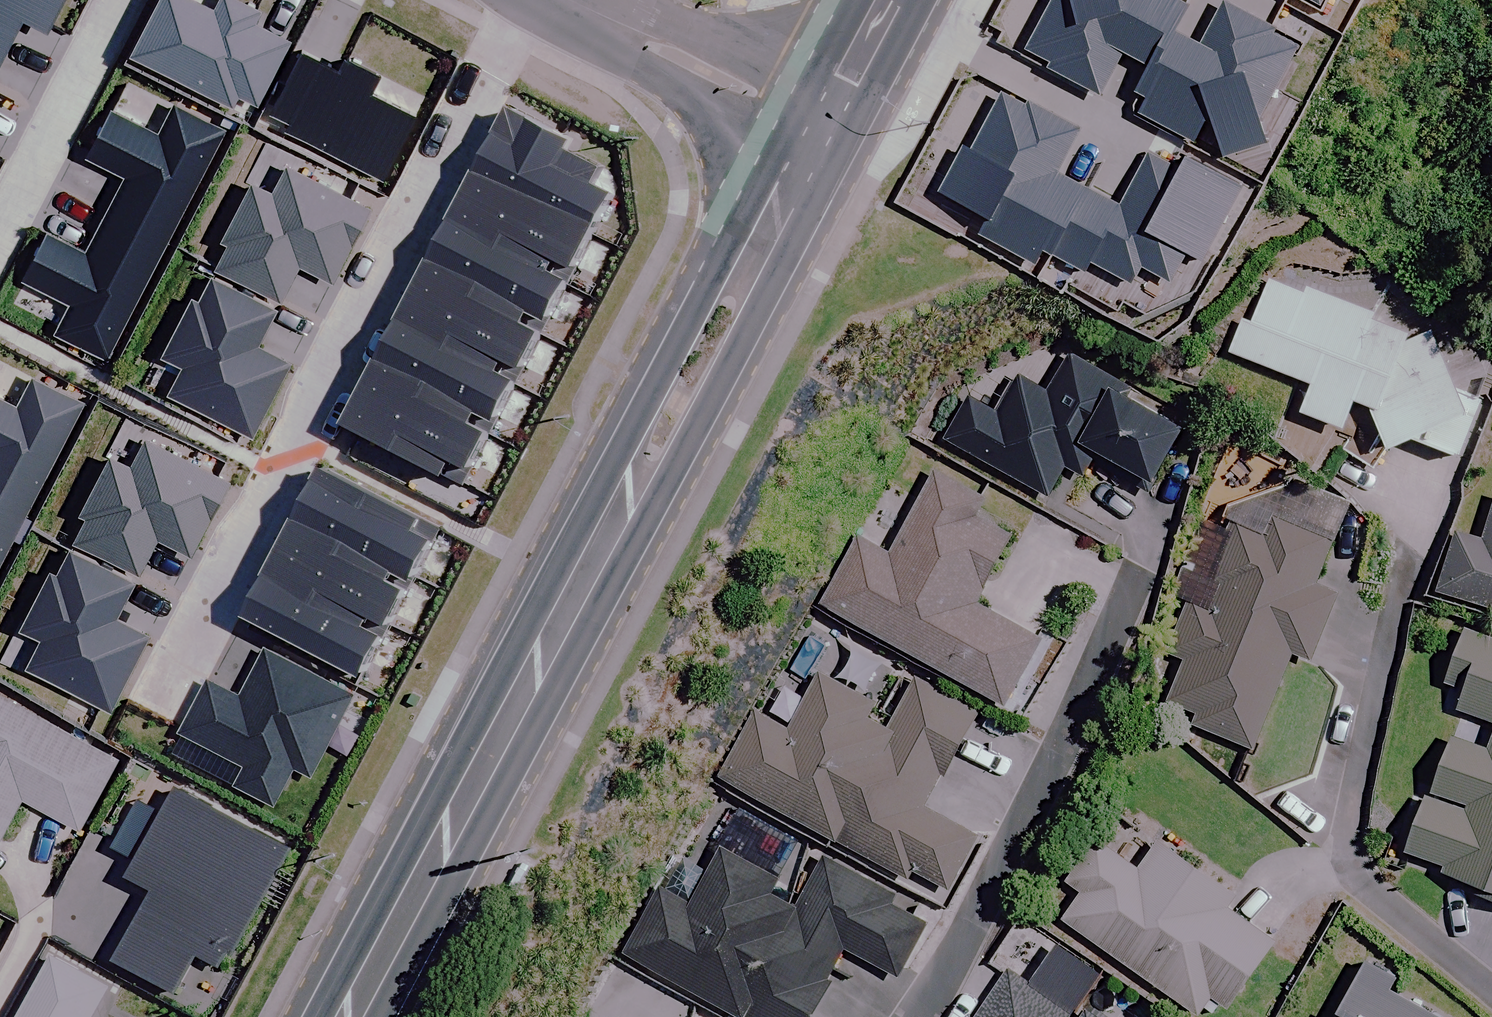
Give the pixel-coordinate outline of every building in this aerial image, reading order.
[(0,73),(36,6),(55,16),(63,0),(0,0),(0,73)] [(218,0),(162,0),(139,45),(240,97),(246,85),(264,95),(296,34),(262,16),(268,4),(260,0),(225,0),(223,3),(218,0)] [(1145,66),(1165,29),(1177,4),(1171,1),(1171,0),(1050,0),(1023,50),(1049,64),(1047,69),(1095,95),(1119,52),(1145,66)] [(1198,47),(1165,29),(1145,66),(1131,92),(1144,100),(1137,113),(1189,142),(1201,120),(1208,123),(1220,158),(1261,144),(1253,121),(1292,48),(1266,34),(1269,28),(1222,3),(1198,47)] [(350,58),(315,40),(282,102),(301,112),(296,121),(388,169),(422,103),(379,81),(387,65),(355,48),(350,58)] [(589,127),(528,95),(498,154),(617,216),(633,187),(609,174),(618,156),(584,139),(591,127),(589,127)] [(1051,175),(1076,131),(1026,104),(1024,109),(998,95),(966,154),(959,150),(937,191),(986,218),(976,235),(1030,264),(1038,249),(1049,255),(1083,192),(1051,175)] [(109,212),(168,243),(230,125),(180,99),(164,128),(118,103),(93,150),(131,170),(109,212)] [(571,262),(589,271),(617,216),(498,154),(469,209),(571,262)] [(1083,192),(1049,255),(1082,273),(1088,262),(1128,284),(1137,266),(1167,283),(1183,254),(1197,262),(1238,187),(1183,157),(1176,171),(1144,154),(1113,209),(1083,192)] [(238,235),(224,260),(287,293),(308,255),(340,271),(378,200),(296,157),(280,186),(262,176),(232,232),(238,235)] [(571,262),(469,209),(443,259),(545,312),(563,321),(582,285),(564,276),(571,262)] [(111,352),(168,243),(109,212),(91,247),(54,227),(30,273),(77,298),(62,326),(111,352)] [(519,361),(536,370),(556,333),(539,324),(545,312),(443,259),(417,308),(519,361)] [(283,301),(220,269),(208,292),(202,289),(171,348),(191,358),(178,385),(260,428),(297,357),(263,339),(283,301)] [(1366,407),(1383,452),(1421,435),(1451,463),(1479,395),(1452,383),(1443,350),(1368,320),(1370,315),(1261,271),(1227,354),(1307,386),(1296,413),(1341,431),(1353,401),(1366,407)] [(519,361),(417,308),(389,361),(509,423),(529,385),(512,376),(519,361)] [(1131,388),(1069,353),(1047,392),(1017,375),(995,415),(968,400),(944,442),(1046,500),(1065,467),(1079,475),(1088,459),(1144,490),(1178,429),(1125,399),(1131,388)] [(508,423),(390,361),(363,411),(464,464),(473,446),(491,456),(508,423)] [(28,514),(90,396),(40,370),(25,399),(0,386),(0,499),(28,514)] [(235,474),(154,431),(140,458),(118,446),(88,504),(96,509),(83,533),(146,566),(165,529),(197,546),(235,474)] [(436,513),(338,461),(311,511),(407,562),(427,572),(448,531),(432,522),(436,513)] [(991,508),(930,475),(887,553),(857,537),(819,605),(1001,705),(1036,642),(970,605),(1009,535),(984,521),(991,508)] [(28,514),(0,499),(0,568),(28,514)] [(1482,533),(1451,524),(1430,594),(1491,612),(1491,499),(1482,533)] [(407,562),(311,511),(286,558),(385,610),(401,619),(420,582),(402,573),(407,562)] [(1163,659),(1179,665),(1165,702),(1193,712),(1188,727),(1251,750),(1287,654),(1308,662),(1333,594),(1312,586),(1329,542),(1269,520),(1263,537),(1196,511),(1163,599),(1183,607),(1174,632),(1163,659)] [(141,574),(78,541),(64,566),(59,564),(30,619),(49,630),(34,658),(118,701),(156,628),(122,610),(141,574)] [(385,610),(286,558),(258,611),(375,672),(397,630),(379,621),(385,610)] [(899,669),(813,622),(762,717),(752,711),(716,778),(912,884),(916,876),(945,892),(976,834),(923,806),(971,717),(908,683),(902,695),(888,688),(899,669)] [(1476,633),(1457,625),(1436,677),(1455,685),(1445,709),(1491,728),(1491,639),(1476,633)] [(219,677),(192,728),(255,761),(246,779),(284,800),(305,761),(319,769),(362,689),(276,644),(250,693),(219,677)] [(0,686),(0,839),(27,790),(83,822),(121,753),(0,686)] [(1484,752),(1443,735),(1393,857),(1491,898),(1491,731),(1484,752)] [(300,841),(190,780),(173,811),(149,797),(124,842),(148,855),(141,867),(169,883),(131,952),(188,983),(207,948),(229,960),(239,944),(242,946),(300,841)] [(1201,1011),(1209,1016),(1211,1016),(1217,1008),(1222,1011),(1270,941),(1221,908),(1235,887),(1159,836),(1137,869),(1092,839),(1063,883),(1079,894),(1060,923),(1198,1016),(1201,1011)] [(719,849),(707,871),(674,853),(620,956),(737,1016),(809,1016),(843,952),(894,978),(926,917),(817,860),(791,910),(766,896),(775,878),(719,849)] [(1079,1001),(1092,981),(1022,937),(973,1016),(1104,1016),(1079,1001)] [(61,952),(26,1016),(99,1016),(118,983),(61,952)] [(1346,978),(1330,1016),(1435,1016),(1436,1015),(1346,978)]
